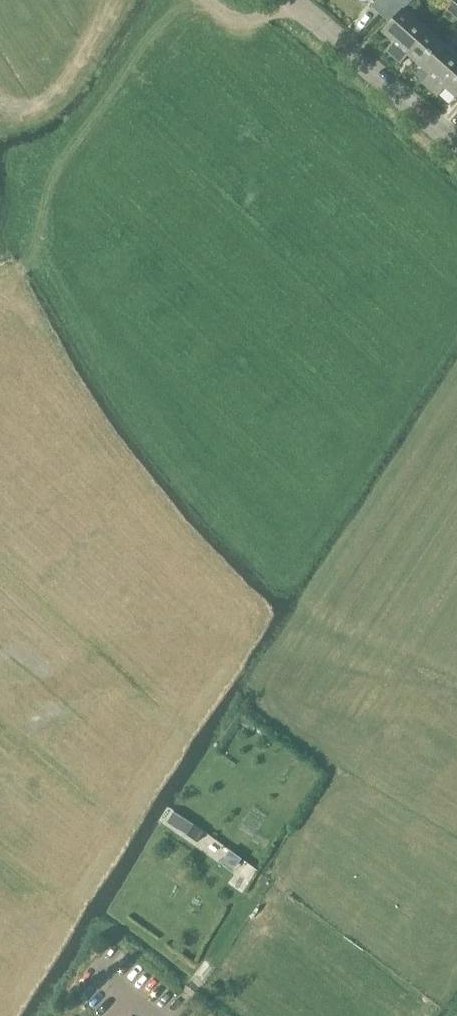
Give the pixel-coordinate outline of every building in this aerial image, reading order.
[(399,0),(382,0),(379,3),(389,11),(399,0)] [(389,11),(398,19),(385,34),(396,44),(388,53),(396,59),(424,28),(406,12),(415,1),(414,0),(399,0),(389,11)] [(452,0),(450,0),(444,7),(456,18),(456,5),(452,0)] [(422,67),(443,45),(424,28),(396,59),(404,66),(411,58),(422,67)] [(422,67),(433,77),(425,85),(433,92),(456,66),(456,57),(443,45),(422,67)] [(433,92),(441,99),(448,91),(456,99),(456,66),(433,92)] [(225,869),(240,878),(246,866),(232,858),(225,869)]
